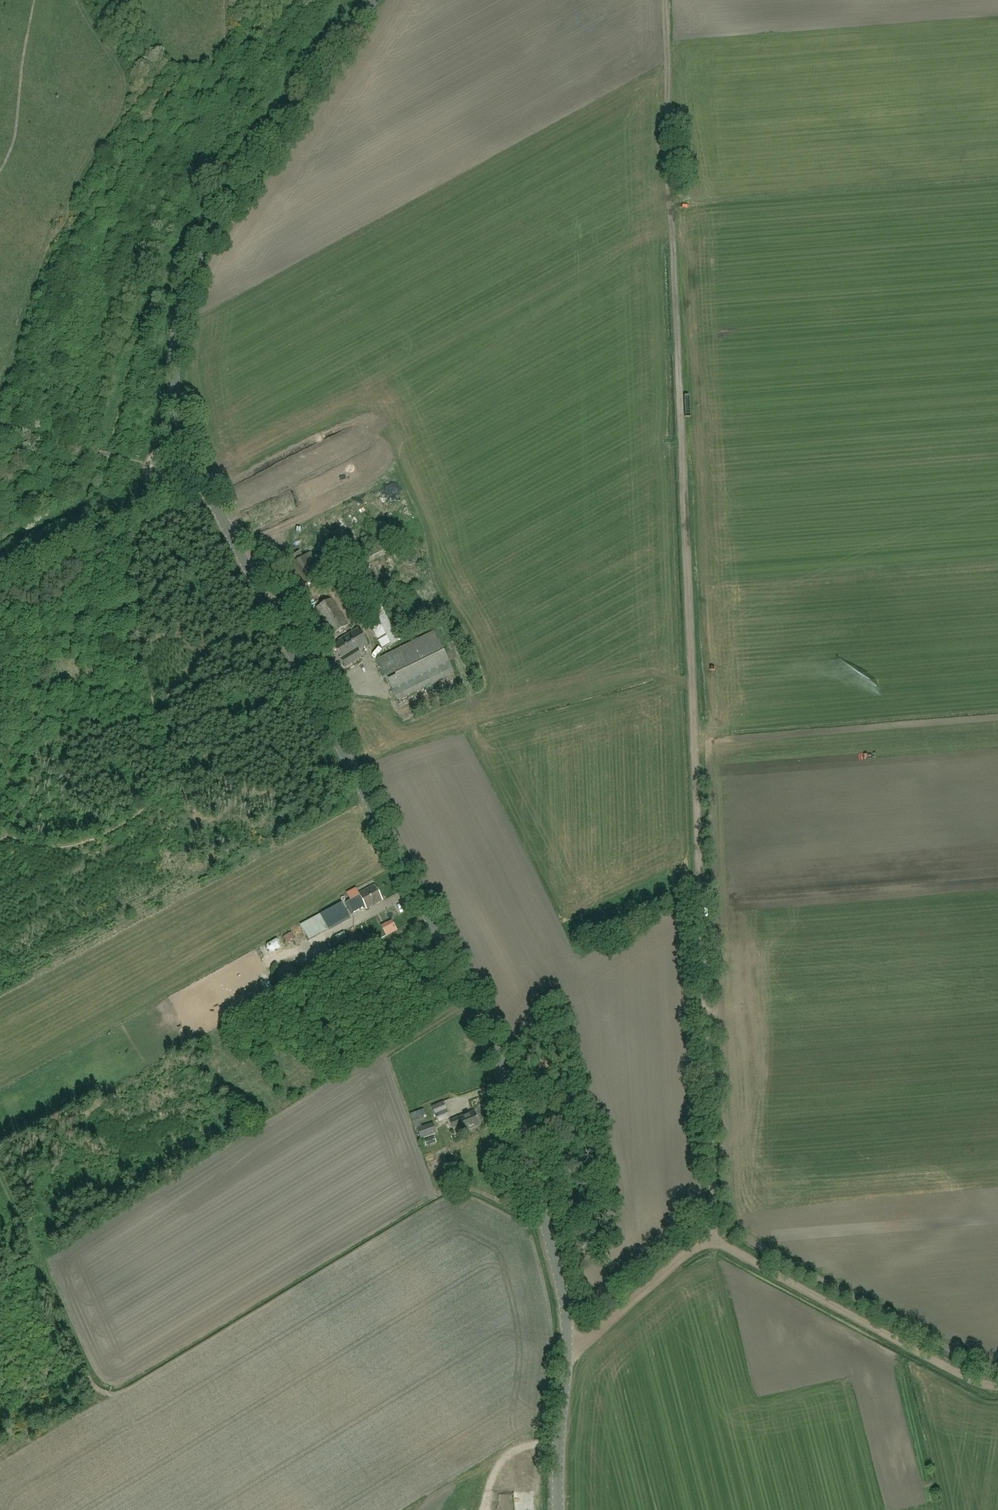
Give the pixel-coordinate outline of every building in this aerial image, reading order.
[(357,569),(385,554),(380,545),(352,560),(357,569)] [(324,573),(320,566),(311,552),(285,568),(297,589),(324,573)] [(383,649),(399,641),(375,593),(359,601),(383,649)] [(332,634),(348,624),(332,598),(316,608),(332,634)] [(349,612),(359,606),(354,598),(344,603),(349,612)] [(361,657),(357,650),(368,644),(358,628),(339,640),(340,642),(334,645),(341,657),(340,658),(346,667),(361,657)] [(378,659),(393,692),(397,700),(454,672),(435,631),(378,659)] [(424,693),(435,689),(432,683),(422,688),(424,693)] [(366,908),(383,900),(375,885),(359,893),(366,908)] [(346,902),(351,914),(365,907),(359,895),(346,902)] [(330,930),(350,919),(341,902),(321,914),(330,930)] [(309,940),(329,930),(321,914),(300,925),(309,940)] [(340,942),(348,938),(345,931),(336,936),(340,942)] [(311,940),(315,947),(329,940),(325,933),(311,940)] [(281,935),(271,940),(276,951),(285,947),(281,935)] [(329,964),(340,961),(336,948),(326,951),(329,964)] [(438,1122),(449,1117),(443,1102),(431,1107),(438,1122)] [(420,1120),(427,1118),(425,1111),(418,1113),(420,1120)] [(464,1130),(479,1124),(474,1111),(459,1117),(458,1116),(449,1120),(453,1128),(461,1124),(464,1130)] [(437,1133),(433,1123),(417,1129),(420,1139),(437,1133)]
